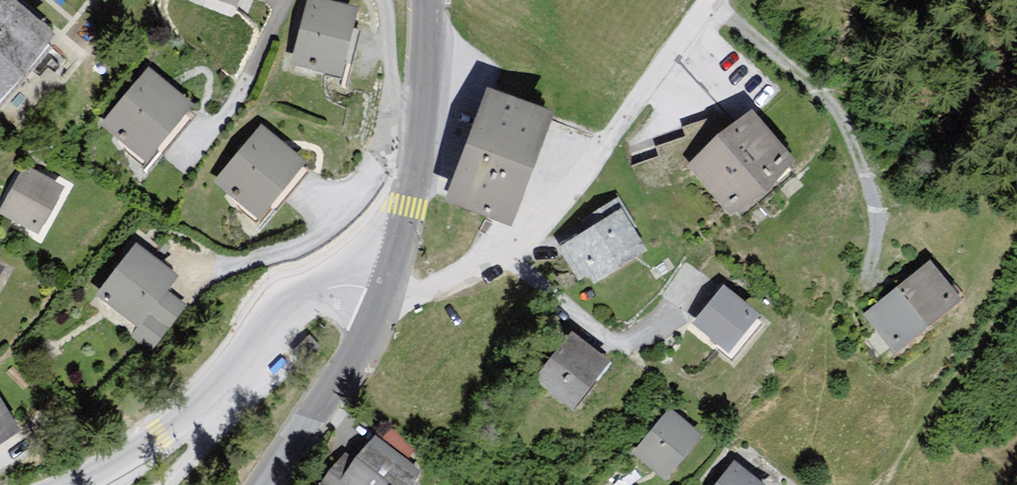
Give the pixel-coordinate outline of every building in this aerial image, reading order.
[(56,31),(50,22),(21,0),(0,0),(0,96),(56,31)] [(301,66),(357,76),(372,8),(337,0),(319,0),(301,66)] [(159,69),(108,127),(158,163),(202,114),(206,105),(159,69)] [(490,89),(446,198),(514,225),(560,113),(490,89)] [(739,133),(700,167),(747,217),(788,196),(814,156),(768,113),(739,133)] [(272,126),(223,183),(253,206),(258,206),(275,218),(320,159),(272,126)] [(0,208),(0,212),(40,233),(66,184),(24,162),(10,188),(0,208)] [(662,250),(625,199),(563,240),(589,283),(597,279),(608,287),(662,250)] [(132,240),(98,293),(135,317),(121,339),(148,356),(182,305),(166,295),(181,272),(132,240)] [(897,357),(964,298),(929,257),(861,317),(897,357)] [(724,282),(692,322),(732,353),(763,313),(724,282)] [(567,332),(537,378),(580,406),(610,360),(567,332)] [(25,429),(0,392),(0,445),(25,429)] [(682,413),(645,455),(681,478),(715,438),(682,413)] [(387,439),(368,462),(355,455),(334,484),(430,484),(434,474),(387,439)] [(712,484),(764,484),(733,460),(712,484)]
